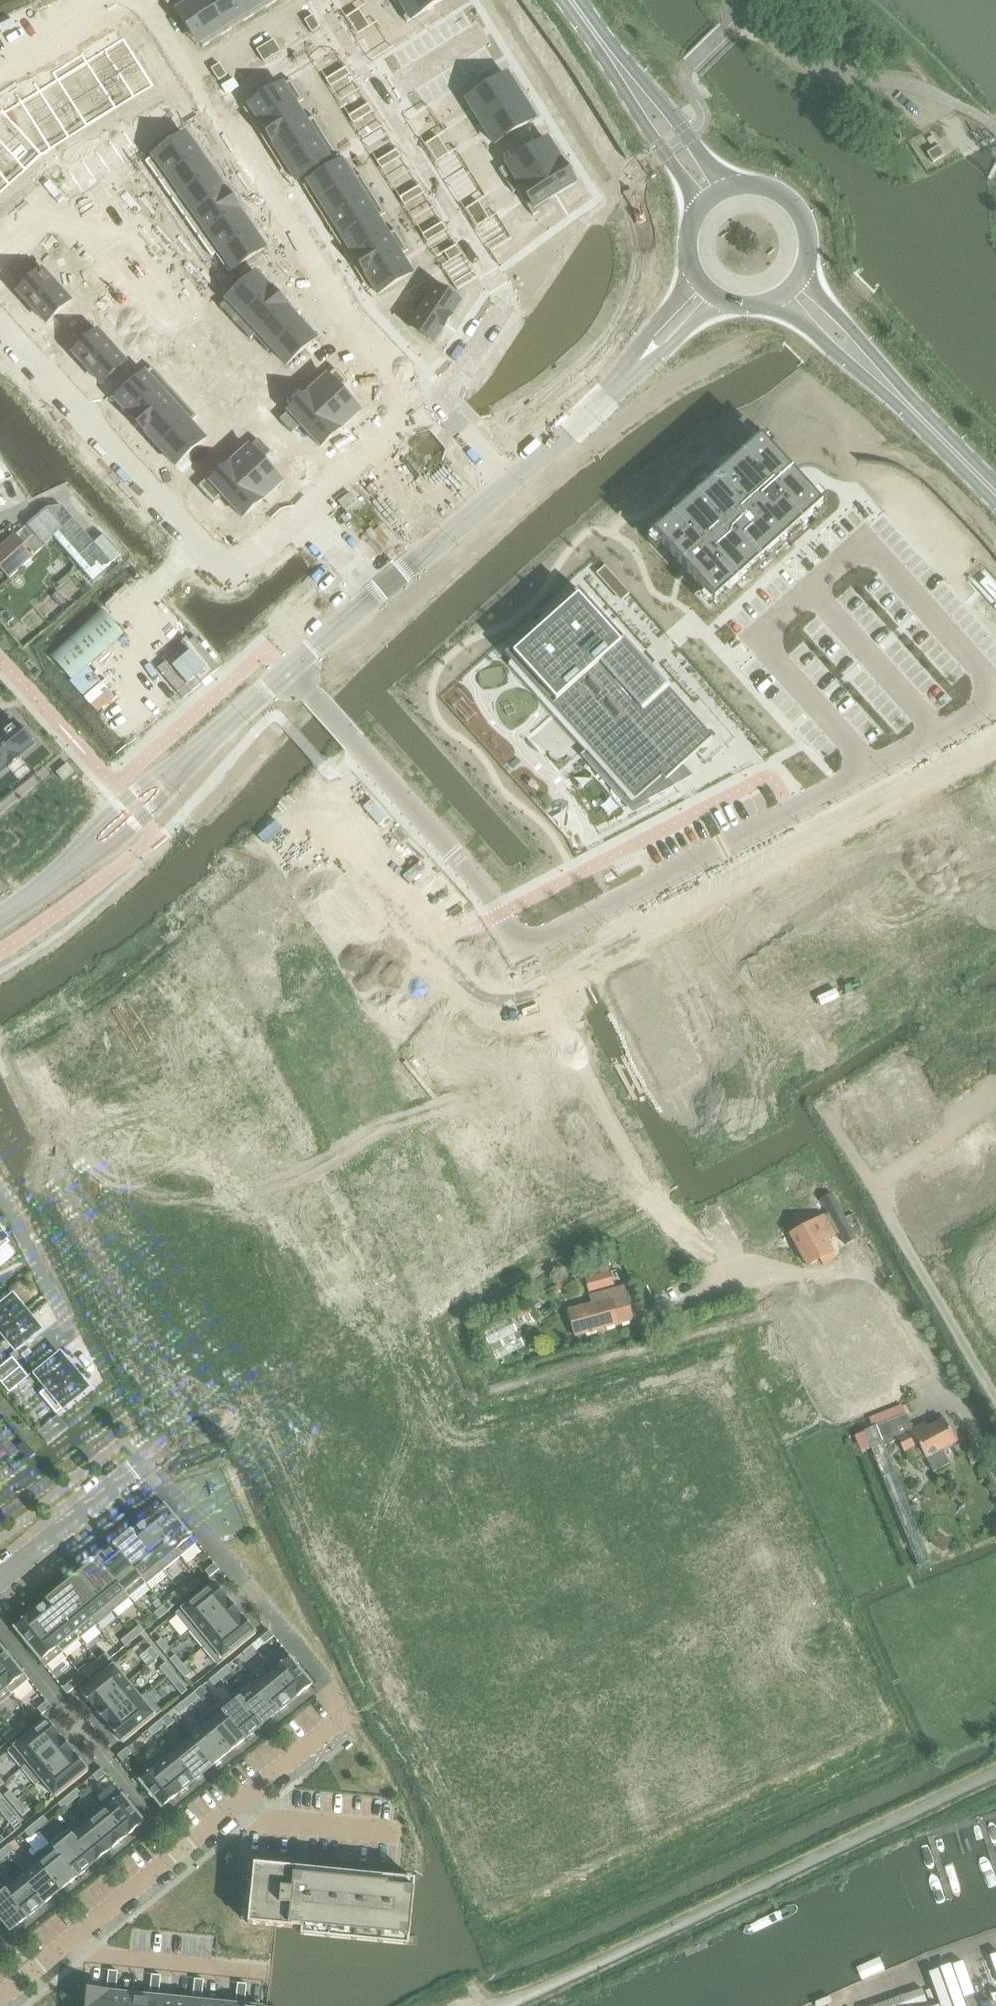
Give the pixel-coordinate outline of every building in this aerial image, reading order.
[(180,9),(203,46),(226,32),(206,0),(194,0),(180,9)] [(226,32),(249,18),(238,0),(206,0),(226,32)] [(249,18),(272,4),(269,0),(238,0),(249,18)] [(407,22),(442,0),(394,0),(407,22)] [(359,9),(347,16),(352,25),(364,18),(359,9)] [(313,14),(305,20),(312,31),(320,26),(313,14)] [(364,18),(352,25),(358,33),(369,26),(364,18)] [(0,110),(0,192),(41,155),(154,85),(124,37),(4,111),(2,109),(0,110)] [(273,39),(265,44),(272,56),(281,50),(273,39)] [(265,44),(257,49),(264,61),(272,56),(265,44)] [(220,63),(211,68),(218,80),(227,75),(220,63)] [(346,67),(336,73),(340,80),(350,74),(346,67)] [(336,73),(326,80),(330,86),(340,80),(336,73)] [(507,74),(467,99),(481,122),(521,96),(507,74)] [(234,78),(223,84),(229,92),(239,86),(234,78)] [(291,79),(250,105),(261,124),(303,98),(291,79)] [(521,96),(481,122),(495,144),(535,119),(521,96)] [(303,98),(261,124),(273,143),(314,117),(303,98)] [(369,104),(359,110),(363,117),(373,111),(369,104)] [(359,110),(349,116),(353,123),(363,117),(359,110)] [(314,117),(273,143),(285,161),(326,136),(314,117)] [(185,133),(145,161),(159,181),(199,153),(185,133)] [(326,136),(285,161),(296,180),(338,154),(326,136)] [(438,136),(426,144),(431,152),(443,145),(438,136)] [(507,164),(499,169),(513,192),(518,190),(562,162),(548,139),(507,164)] [(443,145),(431,152),(437,161),(449,153),(443,145)] [(932,163),(944,156),(938,146),(926,154),(932,163)] [(397,149),(387,155),(391,162),(401,156),(397,149)] [(199,153),(159,181),(172,200),(212,172),(199,153)] [(387,155),(377,162),(381,168),(391,162),(387,155)] [(342,161),(309,182),(320,201),(354,180),(342,161)] [(562,162),(518,190),(533,215),(553,203),(551,199),(575,184),(562,162)] [(212,172),(172,200),(185,218),(225,191),(212,172)] [(354,180),(320,201),(332,219),(365,198),(354,180)] [(420,186),(410,192),(414,199),(424,193),(420,186)] [(126,190),(121,196),(128,204),(134,199),(126,190)] [(225,191),(185,218),(198,237),(238,209),(225,191)] [(410,192),(400,198),(404,205),(414,199),(410,192)] [(365,198),(332,219),(343,238),(377,217),(365,198)] [(134,199),(128,204),(136,213),(142,208),(134,199)] [(478,201),(466,208),(472,217),(484,210),(478,201)] [(238,209),(198,237),(211,256),(251,228),(238,209)] [(484,210),(472,217),(477,225),(489,218),(484,210)] [(377,217),(343,238),(355,256),(388,236),(377,217)] [(442,223),(432,229),(437,235),(447,229),(442,223)] [(157,224),(151,230),(159,238),(165,233),(157,224)] [(251,228),(211,256),(212,257),(216,254),(229,273),(265,247),(251,228)] [(432,229),(423,235),(427,242),(437,235),(432,229)] [(51,233),(40,242),(47,250),(57,240),(51,233)] [(165,233),(159,238),(167,247),(173,242),(165,233)] [(388,236),(355,256),(367,275),(400,254),(388,236)] [(456,245),(444,252),(450,261),(462,254),(456,245)] [(400,254),(367,275),(378,294),(411,273),(400,254)] [(188,258),(182,264),(190,272),(196,267),(188,258)] [(196,267),(190,272),(198,281),(204,276),(196,267)] [(42,271),(18,292),(29,304),(28,304),(35,312),(36,311),(46,323),(70,301),(42,271)] [(256,273),(220,306),(235,322),(272,290),(256,273)] [(421,291),(408,311),(416,316),(410,326),(433,342),(460,302),(436,287),(429,297),(421,291)] [(272,290),(235,322),(249,338),(286,305),(272,290)] [(106,294),(96,303),(103,311),(113,301),(106,294)] [(286,305),(249,338),(250,339),(254,336),(267,351),(300,321),(286,305)] [(300,321),(267,351),(268,352),(272,349),(286,365),(305,348),(311,355),(322,346),(300,321)] [(97,332),(74,353),(84,365),(91,373),(91,372),(102,384),(125,362),(97,332)] [(200,338),(194,343),(202,352),(208,347),(200,338)] [(187,350),(181,355),(189,364),(195,359),(187,350)] [(215,354),(209,359),(217,368),(223,363),(215,354)] [(223,363),(217,368),(225,377),(230,371),(223,363)] [(202,366),(196,372),(203,380),(209,375),(202,366)] [(152,367),(116,400),(131,416),(167,384),(152,367)] [(336,368),(308,394),(340,429),(359,411),(340,390),(349,382),(336,368)] [(209,375),(203,380),(211,389),(217,383),(209,375)] [(167,384),(131,416),(145,432),(182,400),(167,384)] [(246,390),(237,398),(243,404),(251,396),(246,390)] [(308,394),(279,419),(292,433),(301,425),(320,447),(340,429),(308,394)] [(237,398),(229,406),(234,412),(243,404),(237,398)] [(182,400),(145,432),(160,448),(196,415),(182,400)] [(196,415),(160,448),(182,473),(193,463),(186,456),(204,439),(190,423),(197,416),(196,415)] [(227,460),(226,461),(262,500),(281,482),(262,461),(271,453),(258,439),(230,464),(227,460)] [(721,475),(653,536),(684,569),(715,604),(822,507),(761,439),(721,475)] [(226,461),(198,487),(214,504),(223,496),(242,517),(262,500),(226,461)] [(33,537),(43,548),(54,538),(92,581),(121,556),(103,536),(94,544),(62,508),(46,509),(15,537),(23,547),(33,537)] [(15,537),(0,551),(0,569),(10,579),(33,557),(32,556),(43,548),(33,537),(23,547),(15,537)] [(979,584),(995,602),(995,588),(987,578),(979,584)] [(578,590),(505,655),(592,752),(579,764),(634,808),(674,787),(668,779),(712,739),(578,590)] [(58,593),(52,598),(60,607),(66,603),(58,593)] [(0,736),(0,773),(8,766),(9,768),(21,758),(20,756),(33,746),(30,742),(33,740),(20,725),(17,727),(15,724),(0,736)] [(67,765),(57,773),(64,782),(74,773),(67,765)] [(0,1308),(0,1331),(16,1350),(40,1330),(13,1297),(0,1308)] [(61,1355),(37,1375),(48,1389),(40,1395),(56,1414),(57,1414),(88,1388),(61,1355)] [(21,1367),(13,1358),(0,1368),(0,1381),(2,1383),(21,1367)] [(21,1367),(11,1376),(2,1383),(9,1392),(28,1377),(21,1367)] [(901,1405),(868,1419),(872,1428),(905,1415),(901,1405)] [(906,1414),(876,1427),(884,1448),(898,1440),(915,1431),(906,1414)] [(942,1451),(956,1443),(944,1421),(928,1430),(926,1425),(915,1431),(898,1440),(904,1452),(918,1444),(933,1472),(949,1464),(942,1451)] [(876,1427),(864,1431),(919,1568),(930,1563),(884,1448),(876,1427)] [(870,1451),(863,1433),(853,1437),(860,1455),(870,1451)] [(25,1442),(18,1448),(29,1461),(36,1455),(25,1442)] [(166,1504),(148,1519),(180,1557),(198,1543),(166,1504)] [(148,1519),(132,1532),(163,1571),(180,1557),(148,1519)] [(132,1532),(115,1546),(147,1585),(163,1571),(132,1532)] [(115,1546),(98,1560),(130,1598),(147,1585),(115,1546)] [(98,1560),(82,1573),(113,1612),(130,1598),(98,1560)] [(210,1578),(220,1570),(214,1563),(205,1571),(210,1578)] [(82,1573),(65,1587),(97,1626),(113,1612),(82,1573)] [(192,1592),(202,1584),(197,1578),(187,1585),(192,1592)] [(175,1614),(190,1632),(228,1600),(214,1582),(175,1614)] [(65,1587),(48,1601),(80,1640),(97,1626),(65,1587)] [(172,1597),(163,1605),(168,1611),(177,1603),(172,1597)] [(242,1617),(228,1600),(190,1632),(203,1648),(242,1617)] [(48,1601),(31,1614),(63,1653),(80,1640),(48,1601)] [(159,1618),(168,1611),(163,1605),(154,1613),(159,1618)] [(31,1614),(14,1629),(45,1668),(63,1653),(31,1614)] [(256,1634),(242,1617),(203,1648),(218,1666),(256,1634)] [(139,1625),(130,1632),(134,1638),(144,1630),(139,1625)] [(270,1631),(260,1639),(265,1645),(274,1637),(270,1631)] [(125,1646),(134,1638),(130,1632),(121,1640),(125,1646)] [(156,1643),(164,1653),(170,1648),(162,1638),(156,1643)] [(7,1689),(6,1690),(11,1696),(30,1681),(0,1644),(0,1680),(7,1689)] [(252,1645),(242,1653),(247,1659),(257,1651),(252,1645)] [(145,1651),(154,1661),(159,1656),(151,1646),(145,1651)] [(105,1652),(96,1659),(101,1665),(110,1657),(105,1652)] [(170,1660),(177,1669),(183,1665),(175,1655),(170,1660)] [(291,1657),(274,1672),(295,1698),(313,1684),(291,1657)] [(92,1673),(101,1665),(96,1659),(87,1667),(92,1673)] [(160,1668),(168,1677),(173,1673),(165,1663),(160,1668)] [(81,1691),(95,1709),(127,1682),(113,1665),(81,1691)] [(191,1674),(183,1665),(177,1669),(185,1679),(191,1674)] [(228,1665),(219,1673),(223,1678),(232,1671),(228,1665)] [(295,1698),(274,1672),(258,1685),(257,1685),(279,1712),(295,1698)] [(173,1673),(168,1677),(182,1695),(188,1690),(173,1673)] [(214,1686),(223,1678),(219,1673),(209,1680),(214,1686)] [(262,1726),(279,1712),(257,1685),(258,1685),(253,1679),(234,1694),(239,1700),(240,1699),(262,1726)] [(67,1694),(77,1687),(71,1680),(61,1687),(67,1694)] [(95,1709),(109,1726),(141,1699),(140,1698),(127,1682),(95,1709)] [(147,1693),(140,1698),(141,1699),(109,1726),(123,1743),(162,1712),(147,1693)] [(194,1693),(185,1700),(190,1706),(199,1698),(194,1693)] [(224,1713),(245,1739),(262,1726),(240,1699),(239,1700),(224,1713)] [(181,1713),(190,1706),(185,1700),(176,1708),(181,1713)] [(38,1709),(42,1715),(52,1707),(47,1702),(38,1709)] [(224,1713),(207,1727),(229,1753),(245,1739),(224,1713)] [(14,1746),(28,1764),(60,1737),(46,1720),(14,1746)] [(161,1720),(152,1727),(156,1733),(165,1726),(161,1720)] [(22,1722),(13,1730),(17,1735),(27,1728),(22,1722)] [(147,1740),(156,1733),(152,1727),(142,1735),(147,1740)] [(207,1727),(190,1740),(212,1767),(229,1753),(207,1727)] [(8,1743),(17,1735),(13,1730),(4,1737),(8,1743)] [(36,1785),(42,1780),(74,1754),(60,1737),(28,1764),(22,1768),(36,1785)] [(190,1740),(173,1754),(195,1780),(212,1767),(190,1740)] [(127,1748),(117,1756),(123,1762),(132,1754),(127,1748)] [(88,1771),(74,1754),(42,1780),(56,1798),(88,1771)] [(173,1754),(157,1768),(178,1794),(195,1780),(173,1754)] [(161,1809),(178,1794),(157,1768),(139,1782),(161,1809)] [(102,1769),(92,1776),(97,1782),(98,1781),(105,1775),(107,1774),(102,1769)] [(105,1775),(98,1781),(102,1787),(110,1780),(105,1775)] [(76,1789),(67,1796),(72,1802),(81,1795),(76,1789)] [(118,1789),(101,1803),(128,1836),(145,1821),(118,1789)] [(4,1795),(11,1805),(18,1799),(10,1790),(4,1795)] [(63,1810),(72,1802),(67,1796),(58,1804),(63,1810)] [(26,1809),(18,1799),(11,1805),(19,1814),(26,1809)] [(101,1803),(84,1817),(111,1849),(128,1836),(101,1803)] [(15,1817),(8,1808),(1,1814),(9,1823),(15,1817)] [(43,1816),(34,1824),(39,1829),(48,1822),(43,1816)] [(84,1817),(67,1830),(94,1863),(111,1849),(84,1817)] [(29,1837),(39,1829),(34,1824),(25,1831),(29,1837)] [(67,1830),(51,1844),(77,1877),(94,1863),(67,1830)] [(10,1844),(1,1851),(5,1857),(14,1850),(10,1844)] [(51,1844),(34,1858),(61,1891),(77,1877),(51,1844)] [(16,1872),(21,1878),(22,1878),(44,1904),(61,1891),(34,1858),(16,1872)] [(248,1924),(277,1927),(410,1940),(415,1889),(389,1887),(389,1884),(310,1877),(311,1870),(254,1864),(248,1924)] [(21,1878),(6,1891),(27,1918),(44,1904),(22,1878),(21,1878)] [(27,1918),(6,1891),(1,1885),(0,1886),(0,1921),(10,1932),(27,1918)] [(109,1971),(108,1981),(117,1982),(118,1972),(109,1971)] [(152,1975),(151,1985),(160,1986),(161,1976),(152,1975)] [(195,1979),(194,1990),(203,1991),(204,1980),(195,1979)] [(107,1992),(111,1992),(110,2005),(132,2005),(133,1994),(116,1993),(117,1982),(108,1981),(107,1992)] [(238,1984),(237,1994),(246,1995),(247,1985),(238,1984)] [(150,1996),(154,1996),(153,2005),(175,2005),(176,1999),(159,1997),(160,1986),(151,1985),(150,1996)] [(927,2004),(922,1989),(873,2005),(922,2005),(927,2004)] [(111,1992),(107,1992),(89,1990),(87,2005),(110,2005),(111,1992)] [(193,2000),(197,2001),(197,2005),(218,2005),(219,2003),(202,2001),(203,1991),(194,1990),(193,2000)] [(132,2005),(153,2005),(154,1996),(150,1996),(133,1994),(132,2005)] [(236,2005),(240,2005),(249,2005),(245,2005),(246,1995),(237,1994),(236,2005)]
